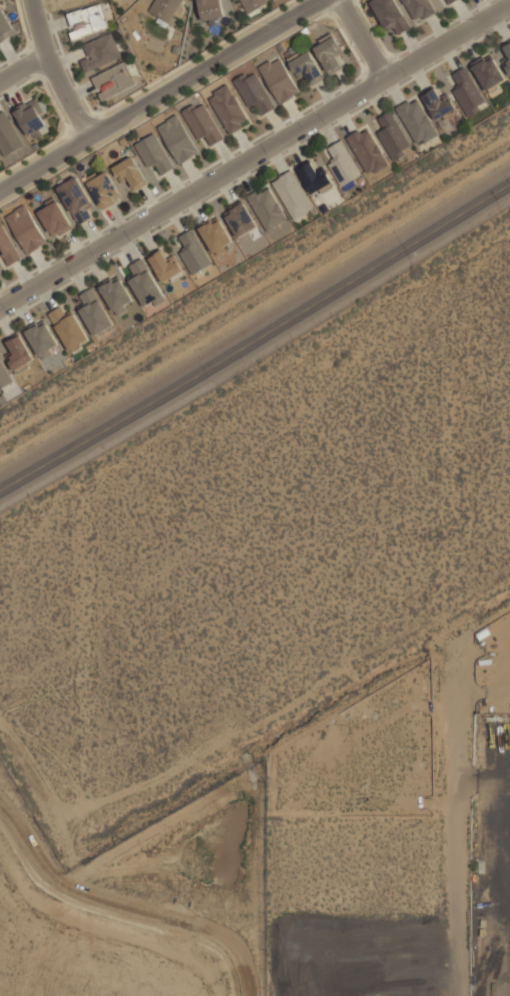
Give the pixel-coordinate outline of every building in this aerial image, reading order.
[(148,10),(168,24),(184,0),(155,0),(148,10)] [(202,20),(223,17),(220,0),(198,0),(202,20)] [(248,15),(268,4),(266,0),(240,0),(248,15)] [(394,0),(373,0),(370,2),(392,40),(411,29),(394,0)] [(435,15),(428,0),(402,0),(415,25),(435,15)] [(66,15),(74,40),(110,29),(102,4),(66,15)] [(15,33),(2,7),(0,8),(0,41),(15,33)] [(84,46),(89,56),(80,60),(87,74),(123,57),(112,33),(84,46)] [(350,64),(333,37),(314,49),(330,75),(350,64)] [(501,63),(509,76),(509,42),(502,47),(508,58),(501,63)] [(313,85),(325,78),(309,51),(289,63),(300,82),(308,77),(313,85)] [(472,64),(485,90),(505,80),(492,54),(472,64)] [(281,105),(301,93),(279,56),(259,68),(281,105)] [(137,87),(127,63),(92,78),(103,102),(137,87)] [(452,89),(467,116),(487,105),(466,67),(454,74),(459,85),(452,89)] [(275,109),(255,70),(235,80),(250,110),(258,106),(263,115),(275,109)] [(230,135),(250,124),(228,85),(208,96),(230,135)] [(447,94),(442,97),(436,88),(422,97),(438,122),(457,110),(447,94)] [(437,135),(418,97),(397,108),(416,146),(437,135)] [(29,137),(50,125),(36,99),(15,111),(29,137)] [(224,139),(202,100),(183,111),(205,150),(224,139)] [(26,144),(4,111),(0,114),(0,149),(5,157),(26,144)] [(378,118),(391,111),(411,145),(404,150),(407,156),(395,163),(377,133),(384,128),(378,118)] [(158,127),(180,165),(200,154),(177,115),(158,127)] [(388,164),(367,125),(347,136),(368,175),(388,164)] [(161,175),(174,167),(154,133),(134,145),(147,167),(153,163),(161,175)] [(334,160),(329,163),(342,186),(362,175),(343,141),(328,149),(334,160)] [(121,183),(127,180),(135,191),(147,183),(132,156),(112,168),(121,183)] [(323,167),(315,170),(310,163),(297,170),(312,194),(332,182),(323,167)] [(294,220),(314,208),(292,170),(272,182),(294,220)] [(122,200),(108,171),(88,181),(102,210),(122,200)] [(92,207),(77,177),(58,187),(78,226),(92,219),(87,209),(92,207)] [(286,221),(269,185),(248,195),(265,231),(286,221)] [(38,212),(55,240),(74,228),(57,201),(38,212)] [(257,225),(243,203),(224,215),(239,237),(257,225)] [(29,255),(49,243),(25,205),(5,217),(29,255)] [(198,228),(211,253),(232,241),(218,216),(198,228)] [(10,267),(22,260),(0,220),(0,260),(5,258),(10,267)] [(192,274),(211,263),(193,230),(181,236),(187,246),(179,251),(192,274)] [(167,258),(163,251),(149,258),(163,283),(183,272),(173,254),(167,258)] [(135,277),(129,281),(144,307),(152,302),(155,306),(165,300),(141,259),(128,266),(135,277)] [(115,312),(134,300),(119,276),(100,289),(115,312)] [(80,308),(93,334),(113,325),(95,288),(80,295),(85,306),(80,308)] [(75,312),(65,316),(61,308),(50,313),(67,350),(88,341),(75,312)] [(26,332),(41,357),(60,344),(45,320),(26,332)] [(8,342),(13,351),(6,355),(14,370),(34,359),(21,335),(8,342)] [(13,382),(1,357),(0,357),(0,388),(13,382)]
